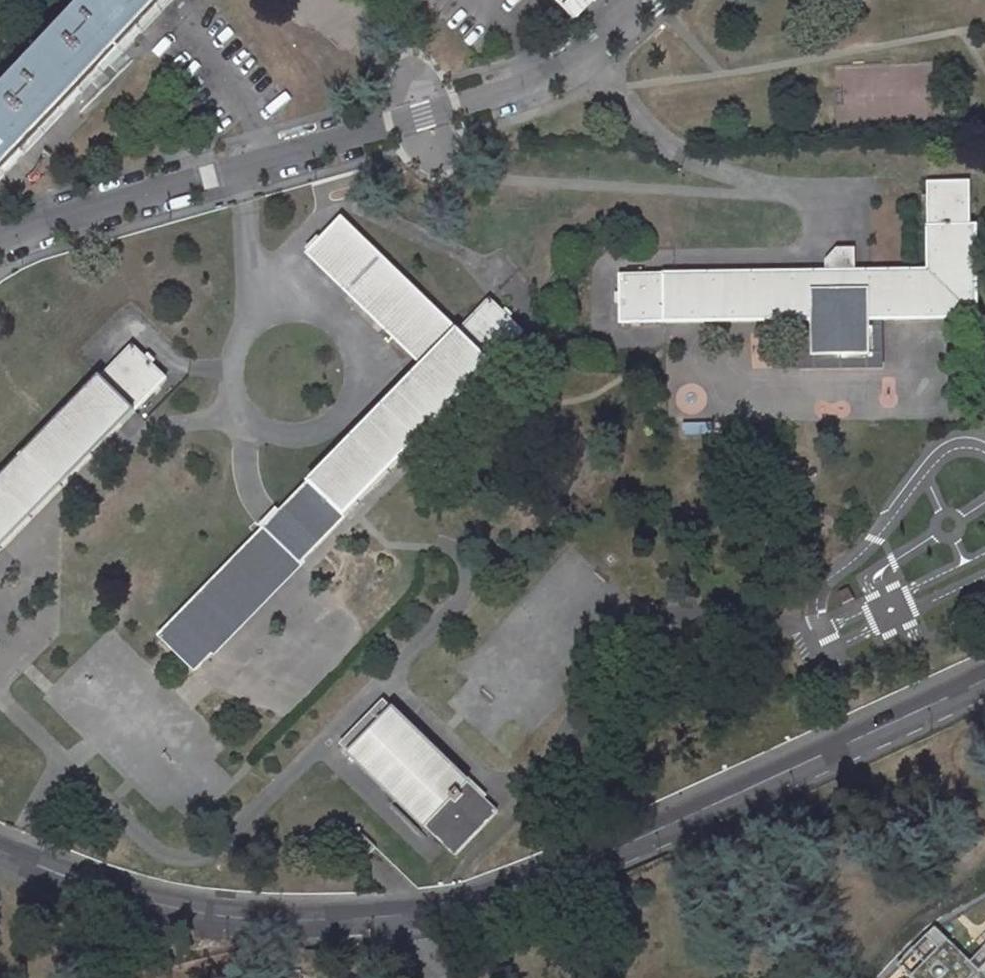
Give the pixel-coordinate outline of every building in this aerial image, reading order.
[(177,0),(93,0),(0,98),(0,185),(177,0)] [(560,30),(590,0),(530,0),(560,30)] [(819,267),(610,271),(610,319),(804,314),(805,347),(857,347),(857,314),(972,313),(970,218),(962,218),(961,178),(918,179),(918,265),(847,267),(819,267)] [(452,328),(347,215),(306,251),(417,363),(272,514),(158,632),(196,668),(520,331),(484,294),(452,328)] [(847,267),(848,246),(831,245),(820,256),(819,267),(847,267)] [(131,344),(0,479),(0,555),(169,381),(131,344)] [(384,697),(342,739),(454,852),(498,808),(384,697)] [(971,963),(936,929),(899,966),(911,977),(984,977),(984,949),(971,963)]
